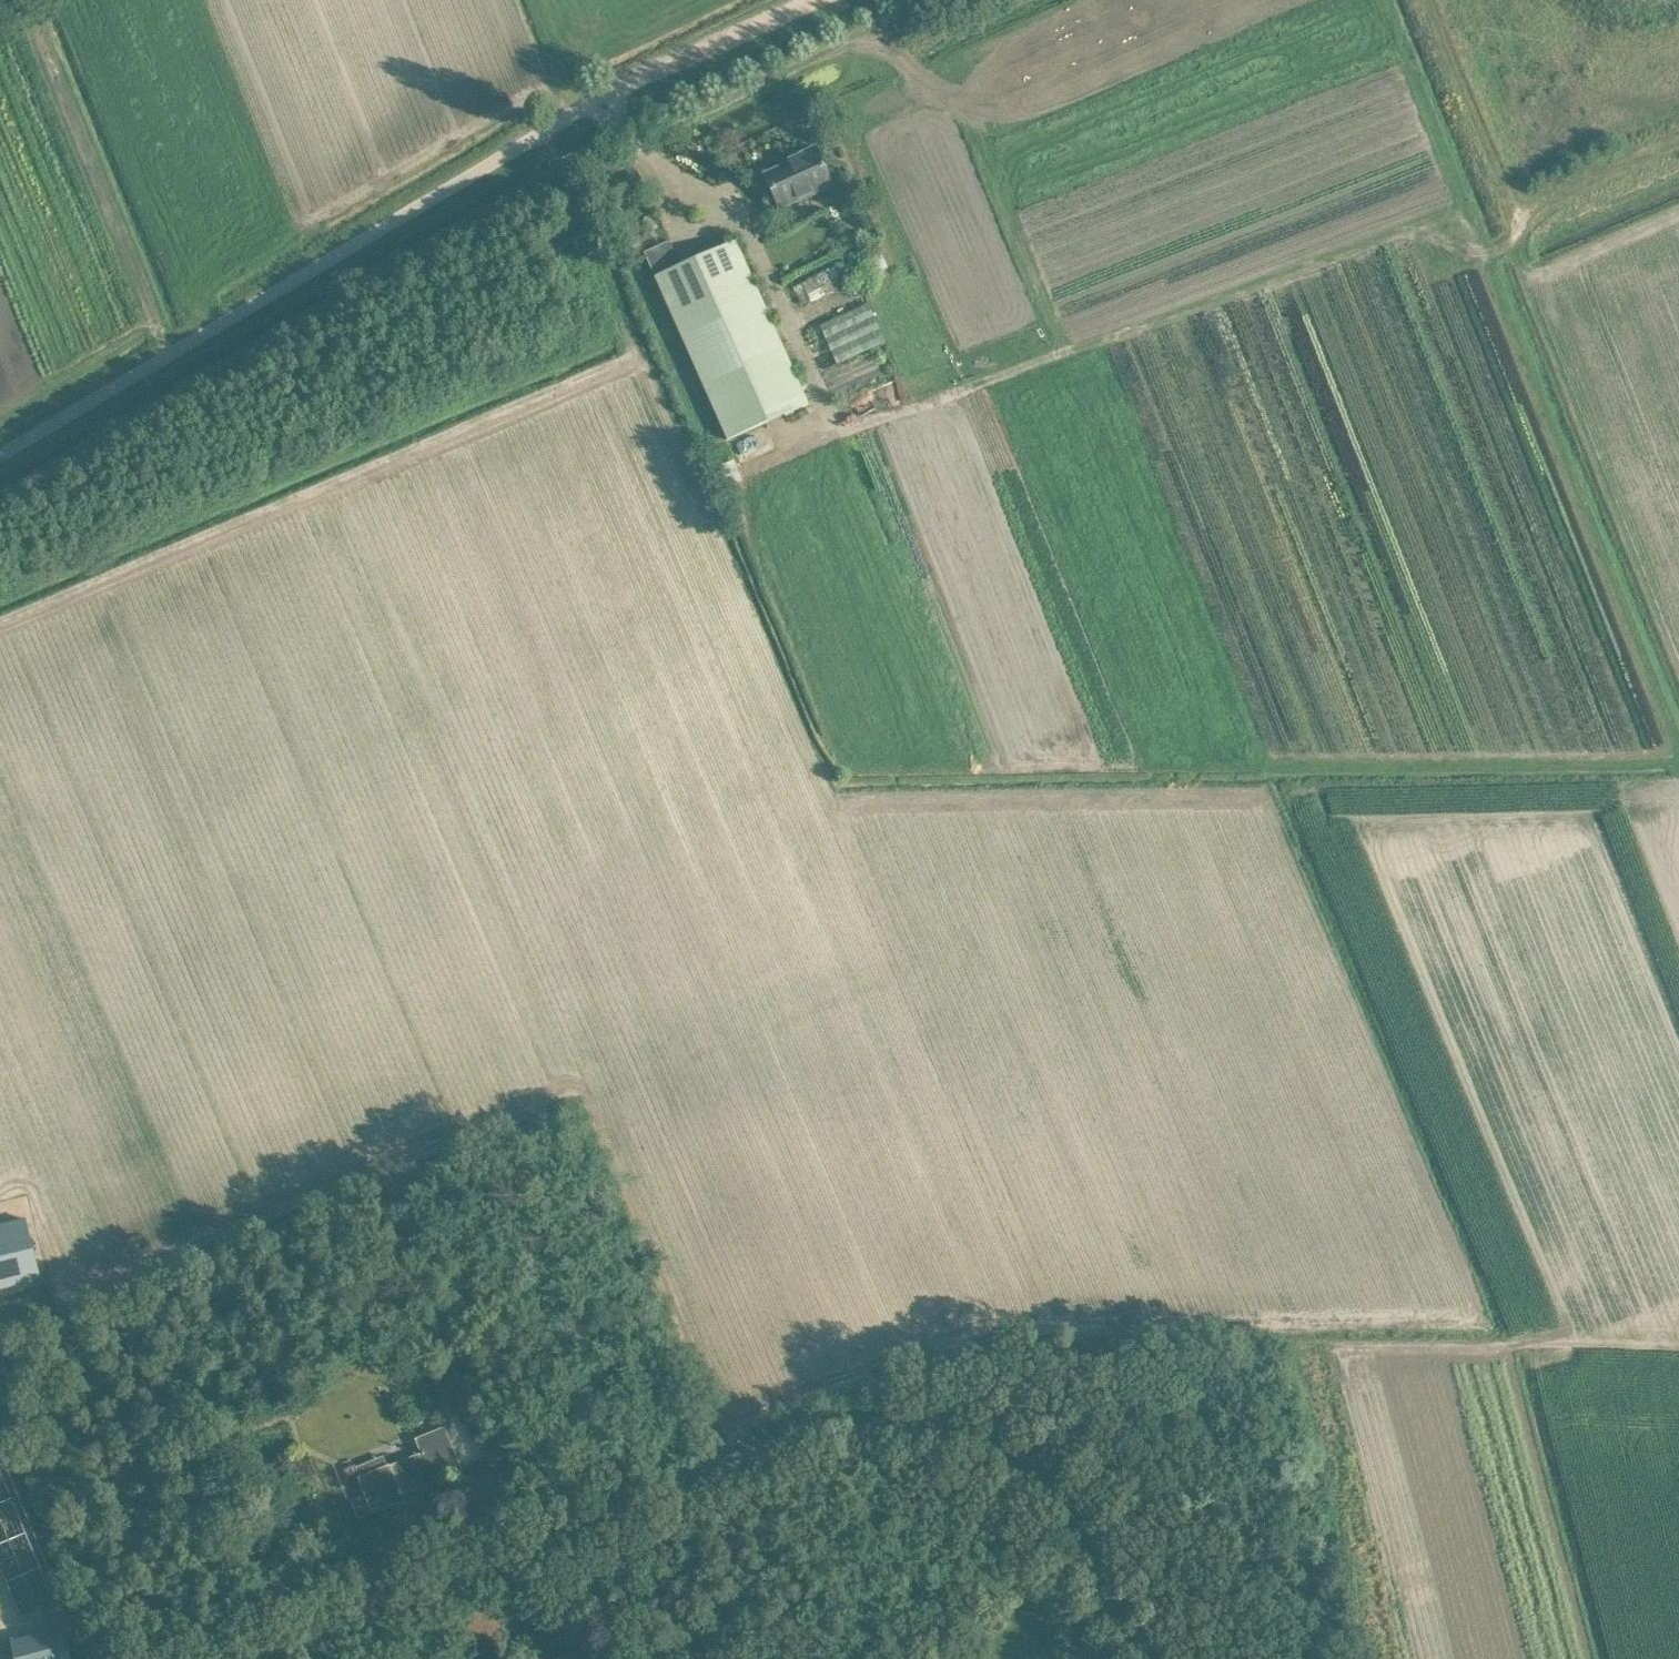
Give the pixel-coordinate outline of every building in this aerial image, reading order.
[(816,146),(795,156),(796,160),(765,174),(780,208),(833,185),(816,146)] [(644,252),(728,440),(809,403),(736,240),(656,276),(645,252),(669,242),(670,241),(670,240),(644,252)] [(836,291),(826,272),(794,288),(804,307),(836,291)] [(886,343),(869,304),(820,325),(837,364),(886,343)] [(27,1219),(0,1225),(0,1289),(42,1279),(27,1219)] [(463,1470),(456,1453),(446,1426),(416,1439),(422,1454),(391,1466),(391,1464),(358,1476),(356,1471),(343,1477),(359,1516),(372,1511),(373,1512),(404,1500),(402,1495),(404,1494),(402,1490),(422,1482),(423,1486),(463,1470)] [(513,1427),(484,1432),(489,1461),(517,1456),(513,1427)] [(72,1649),(85,1646),(72,1598),(53,1603),(46,1587),(58,1583),(0,1442),(0,1569),(20,1617),(39,1609),(45,1632),(0,1645),(0,1658),(74,1658),(72,1649)] [(590,1647),(562,1658),(595,1658),(590,1647)]
